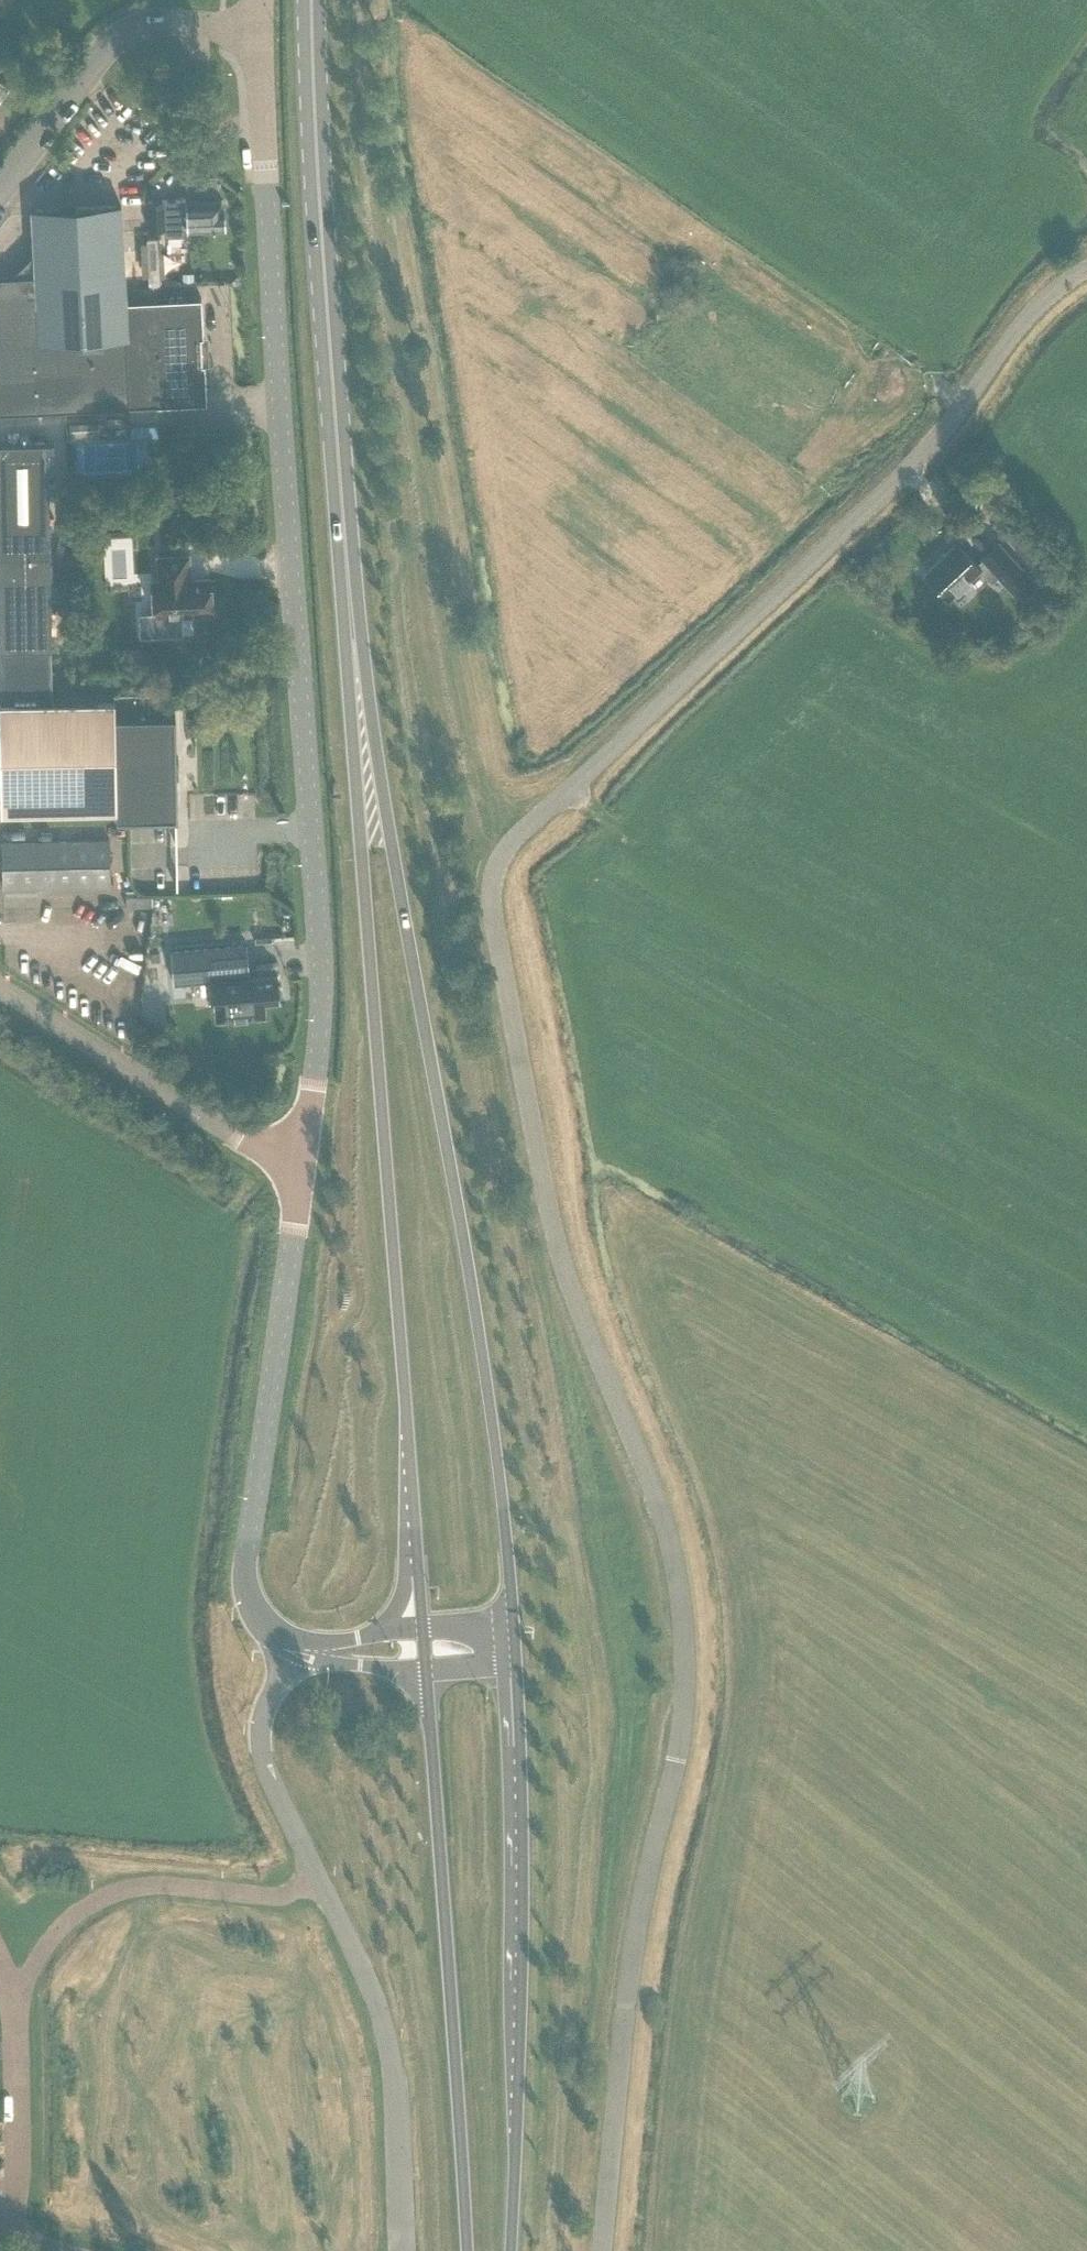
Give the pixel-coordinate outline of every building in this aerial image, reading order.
[(221,199),(148,201),(149,229),(164,229),(164,236),(188,235),(188,228),(224,227),(223,207),(221,207),(221,199)] [(0,278),(0,413),(206,404),(204,364),(202,364),(201,338),(203,338),(201,298),(125,302),(120,205),(31,210),(35,276),(0,278)] [(159,232),(142,233),(144,276),(161,275),(159,232)] [(183,273),(183,281),(193,281),(193,273),(189,273),(186,273),(183,273)] [(157,716),(147,716),(147,693),(113,694),(113,704),(52,705),(51,648),(52,648),(50,553),(47,553),(47,535),(50,535),(48,442),(0,443),(0,656),(1,706),(0,706),(0,711),(2,808),(116,805),(116,818),(159,817),(159,816),(174,816),(173,773),(178,773),(177,759),(173,759),(172,716),(157,716)] [(1033,581),(998,543),(981,558),(982,559),(976,565),(956,544),(925,573),(949,598),(979,570),(991,583),(998,576),(1017,596),(1033,581)] [(153,581),(155,616),(210,614),(209,578),(188,579),(187,571),(189,571),(188,556),(158,557),(159,573),(159,581),(153,581)] [(109,841),(2,843),(3,889),(110,887),(109,841)] [(246,944),(171,951),(174,984),(211,981),(213,1006),(215,1006),(216,1019),(265,1015),(264,1002),(280,1001),(279,997),(282,993),(281,987),(278,984),(277,975),(249,978),(246,944)]
